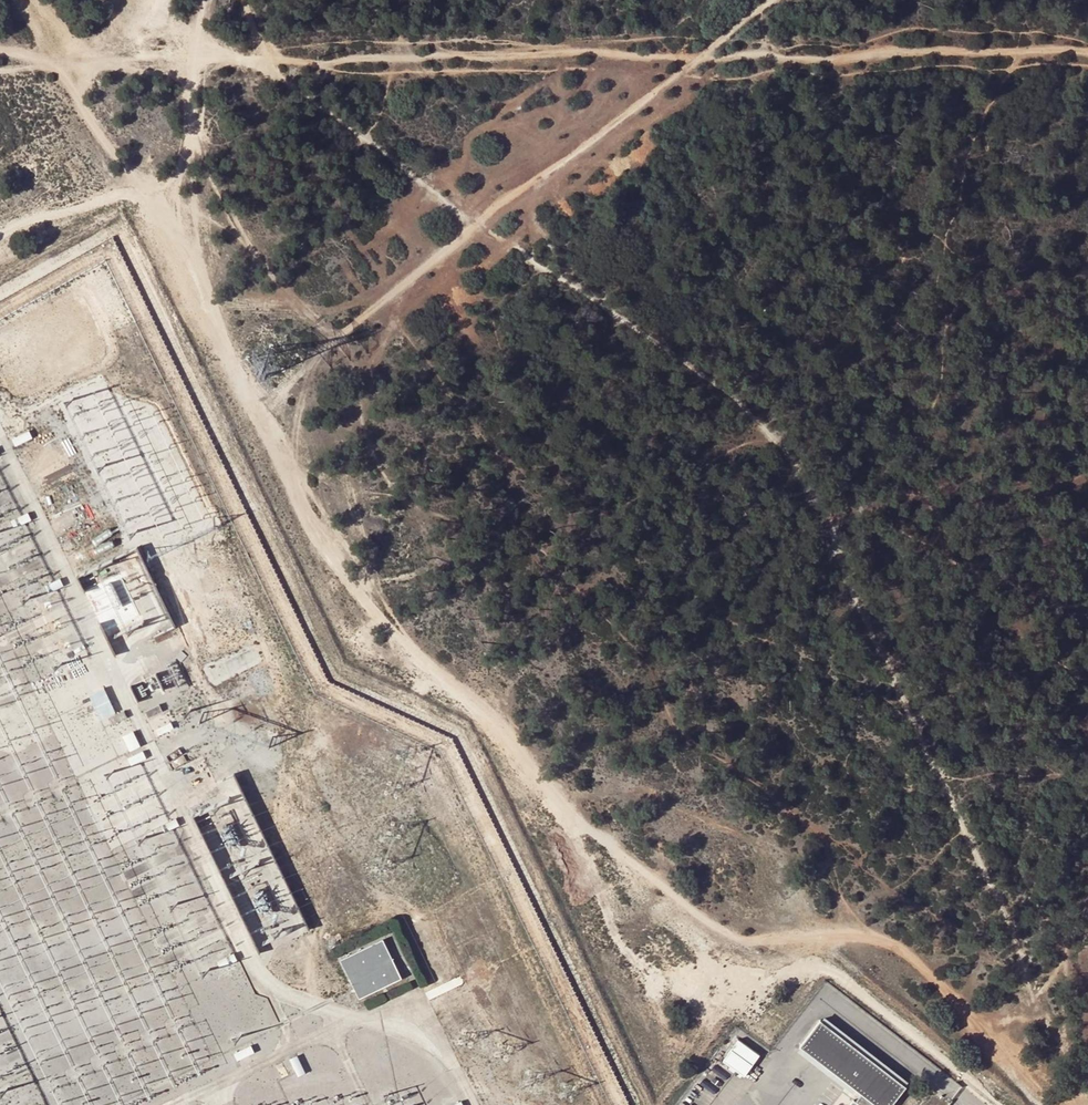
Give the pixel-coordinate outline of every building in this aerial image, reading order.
[(30,431),(11,439),(15,447),(33,439),(30,431)] [(29,512),(11,521),(15,529),(33,520),(29,512)] [(65,585),(62,579),(47,586),(51,593),(65,585)] [(163,711),(161,705),(146,712),(149,718),(163,711)] [(129,718),(125,711),(111,719),(114,725),(129,718)] [(140,746),(133,732),(122,738),(129,752),(140,746)] [(146,758),(143,752),(128,760),(131,765),(146,758)] [(205,832),(216,826),(215,825),(226,819),(222,813),(229,809),(225,800),(196,815),(205,832)] [(181,825),(178,818),(162,826),(166,833),(181,825)] [(404,978),(385,939),(342,959),(362,999),(404,978)] [(239,960),(234,953),(218,961),(222,969),(239,960)] [(800,1048),(860,1095),(874,1104),(891,1104),(909,1083),(825,1017),(800,1048)] [(741,1038),(725,1060),(746,1076),(762,1053),(741,1038)] [(251,1045),(234,1053),(238,1061),(255,1052),(251,1045)] [(307,1072),(299,1057),(292,1060),(300,1076),(307,1072)] [(290,1076),(283,1063),(277,1066),(284,1079),(290,1076)] [(860,1095),(856,1100),(863,1104),(874,1104),(860,1095)]
